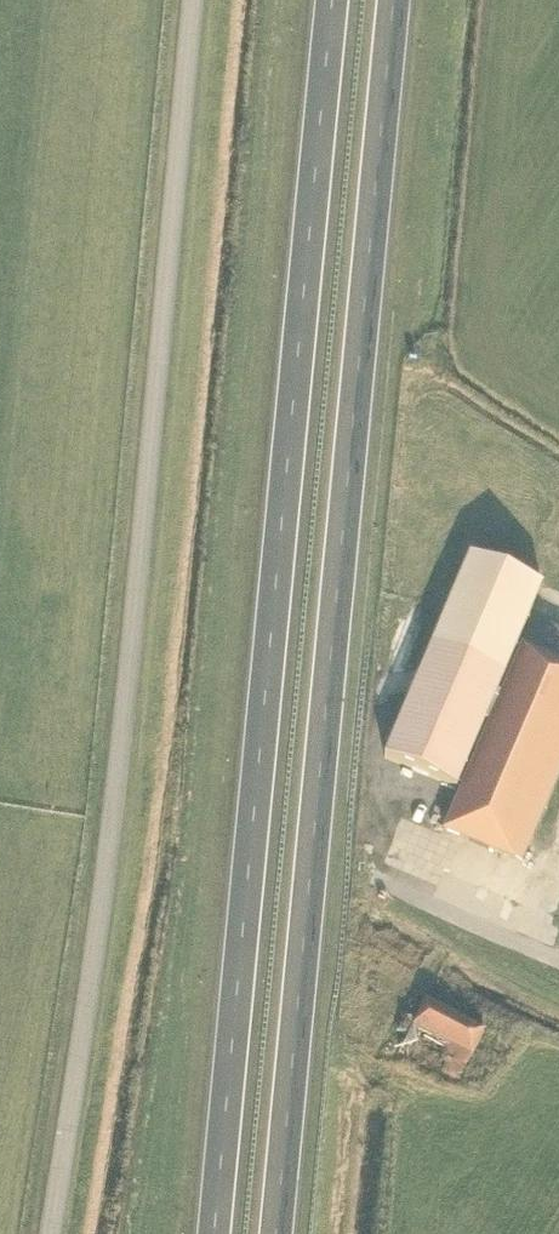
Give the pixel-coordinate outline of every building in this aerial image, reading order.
[(469,555),(384,757),(457,788),(542,586),(469,555)] [(558,775),(558,630),(535,619),(523,646),(444,832),(521,864),(558,775)] [(466,1079),(493,1023),(431,994),(417,1023),(451,1039),(438,1066),(466,1079)]
